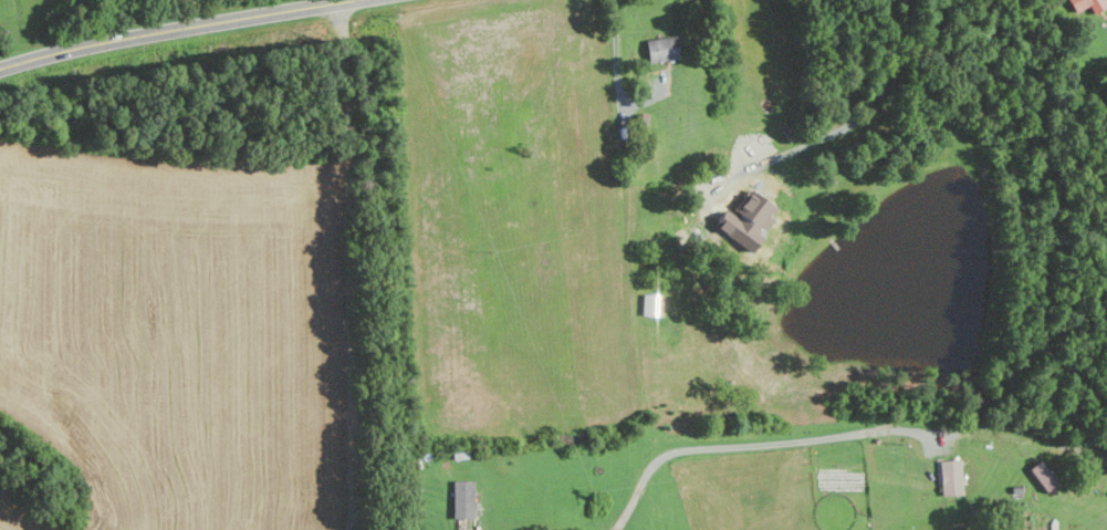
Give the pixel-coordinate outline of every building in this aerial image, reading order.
[(1076,12),(1090,5),(1094,14),(1106,8),(1106,3),(1106,0),(1070,0),(1076,12)] [(647,40),(650,63),(680,59),(677,36),(647,40)] [(942,496),(962,495),(961,460),(940,461),(942,496)] [(1030,469),(1045,493),(1057,486),(1042,462),(1030,469)] [(474,481),(453,481),(454,519),(475,518),(474,481)]
